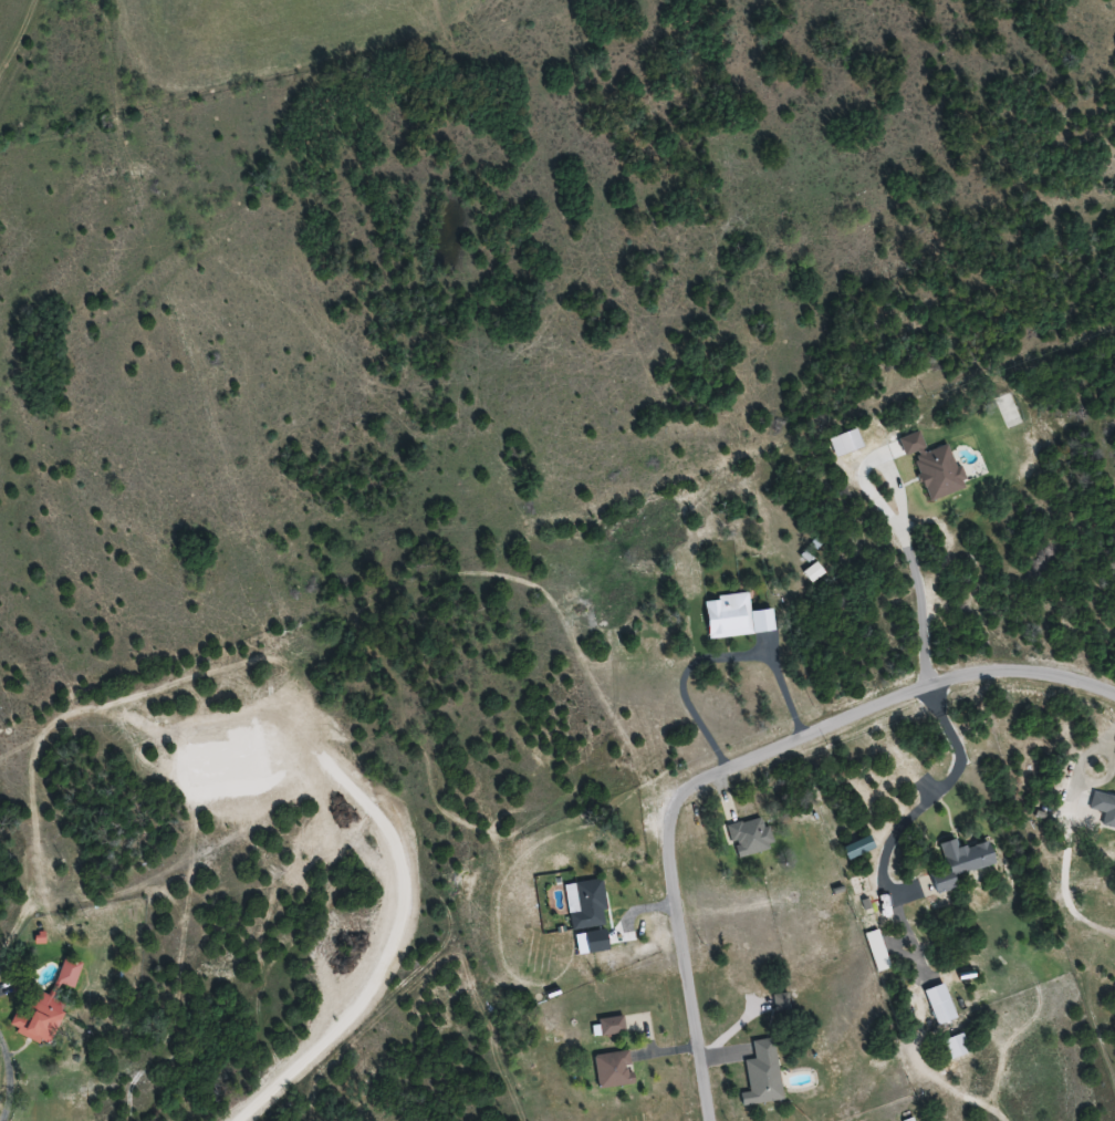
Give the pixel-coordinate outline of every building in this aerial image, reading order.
[(765,632),(764,617),(749,618),(747,593),(702,597),(705,637),(765,632)] [(1114,832),(1114,797),(1092,791),(1088,808),(1102,812),(1099,828),(1114,832)] [(725,827),(733,858),(770,848),(762,817),(725,827)] [(950,876),(991,864),(984,841),(956,849),(953,838),(936,842),(944,869),(926,873),(932,894),(953,888),(950,876)] [(576,912),(566,913),(569,930),(605,925),(599,879),(572,882),(576,912)] [(77,961),(61,956),(49,995),(28,988),(31,979),(13,974),(7,992),(18,995),(6,1031),(51,1045),(77,961)] [(787,1010),(786,994),(772,994),(772,1010),(787,1010)] [(927,1005),(934,1025),(954,1018),(947,998),(927,1005)] [(597,1018),(598,1035),(622,1034),(621,1017),(597,1018)] [(781,1101),(772,1038),(750,1041),(752,1059),(743,1060),(748,1092),(738,1094),(739,1107),(781,1101)] [(632,1083),(626,1050),(591,1056),(596,1089),(632,1083)]
